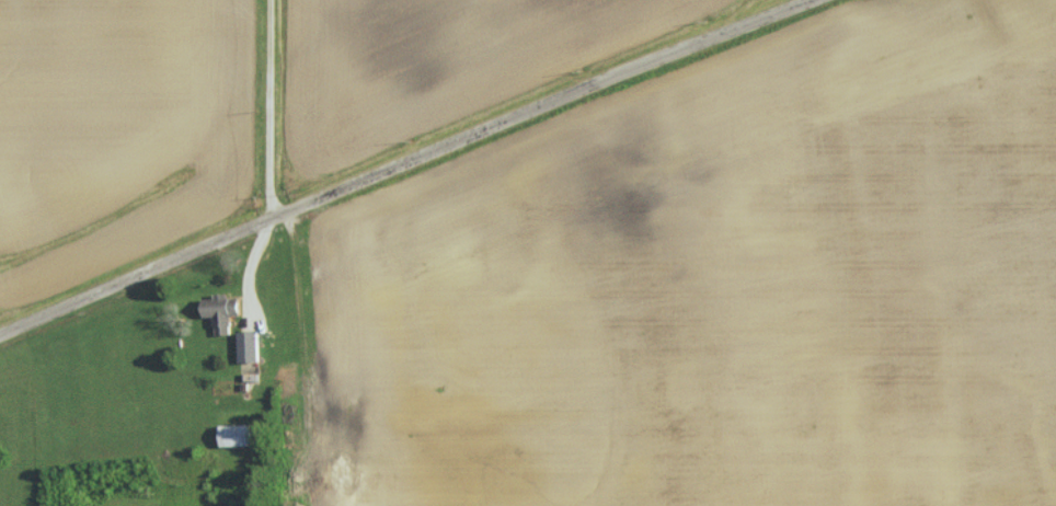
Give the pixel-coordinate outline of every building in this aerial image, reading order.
[(201,299),(202,317),(213,316),(213,335),(230,334),(229,316),(239,315),(239,297),(227,298),(227,293),(213,294),(213,298),(201,299)] [(256,331),(237,332),(238,362),(258,361),(256,331)] [(248,423),(218,424),(219,445),(249,444),(248,423)]
